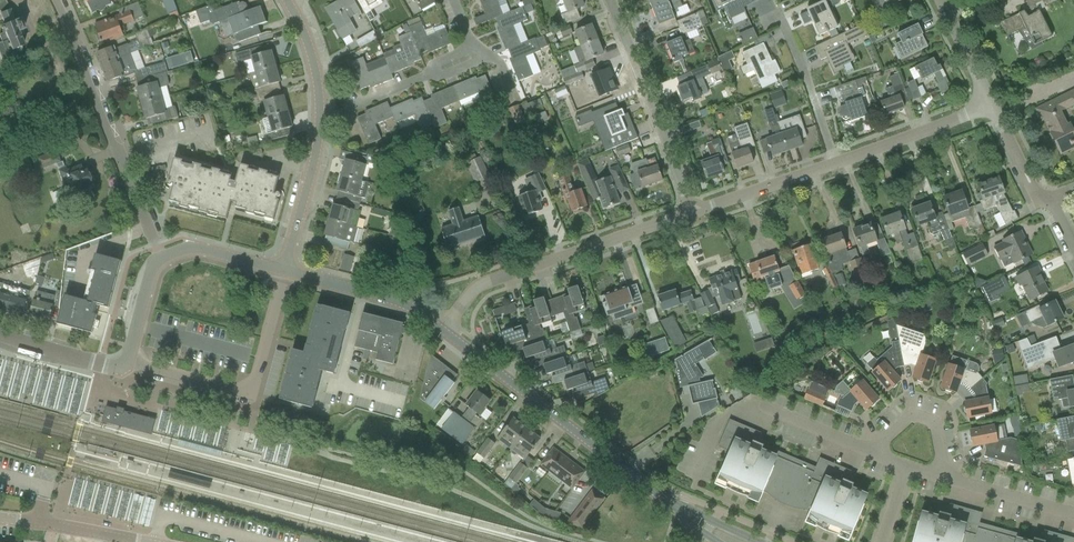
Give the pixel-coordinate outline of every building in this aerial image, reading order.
[(0,14),(3,20),(5,26),(2,27),(2,28),(1,28),(2,30),(3,30),(5,33),(0,35),(0,38),(2,43),(8,58),(17,55),(16,52),(21,51),(21,46),(23,45),(20,36),(23,35),(21,31),(24,30),(20,19),(15,22),(6,0),(0,0),(0,13),(0,14)] [(93,13),(98,10),(101,12),(105,10),(105,7),(111,4),(109,0),(87,0),(93,13)] [(343,40),(357,32),(350,18),(361,12),(357,5),(354,0),(341,0),(326,8),(337,27),(336,27),(337,30),(335,31),(339,38),(341,37),(343,40)] [(365,14),(371,11),(369,7),(382,0),(357,0),(365,14)] [(422,11),(436,2),(434,0),(416,0),(422,11)] [(483,1),(481,2),(487,17),(488,22),(496,19),(495,18),(503,15),(499,5),(497,0),(482,0),(483,1)] [(566,4),(569,12),(561,15),(565,24),(570,22),(580,18),(577,9),(584,6),(581,0),(564,0),(566,4)] [(652,8),(673,0),(649,0),(652,8)] [(659,25),(675,19),(673,14),(679,12),(677,8),(682,6),(680,0),(673,0),(652,8),(659,25)] [(719,8),(725,5),(729,14),(730,18),(744,11),(742,6),(751,2),(752,4),(760,0),(715,0),(719,8)] [(800,15),(805,25),(812,21),(813,20),(820,35),(828,31),(835,28),(837,27),(828,8),(829,8),(840,2),(840,0),(832,0),(827,3),(826,3),(825,1),(819,4),(808,9),(809,11),(808,11),(800,15)] [(875,0),(880,9),(883,9),(888,6),(888,7),(902,0),(875,0)] [(1001,22),(1007,36),(1018,31),(1025,28),(1034,45),(1052,37),(1036,4),(1042,1),(1044,7),(1058,0),(1026,0),(1030,8),(1031,11),(1026,14),(1024,11),(1001,22)] [(210,21),(211,23),(214,25),(231,18),(240,43),(256,37),(259,37),(259,36),(261,34),(258,25),(268,22),(262,6),(248,11),(245,4),(242,2),(240,3),(240,2),(234,4),(232,3),(230,5),(223,8),(221,7),(218,9),(215,11),(213,5),(208,7),(212,20),(210,21)] [(101,40),(101,41),(114,37),(115,39),(124,36),(120,26),(144,17),(139,3),(119,11),(121,16),(95,25),(99,35),(97,36),(99,41),(101,40)] [(208,7),(196,11),(201,24),(210,21),(212,20),(208,7)] [(503,15),(495,18),(496,19),(500,30),(498,31),(506,50),(508,49),(521,44),(513,26),(527,20),(524,12),(522,7),(511,12),(503,15)] [(698,13),(700,20),(706,17),(703,10),(698,13)] [(178,11),(169,14),(171,20),(180,16),(178,11)] [(677,22),(679,28),(700,20),(698,13),(677,22)] [(419,17),(408,22),(410,27),(409,28),(410,33),(411,33),(420,55),(432,50),(433,52),(452,44),(446,29),(444,25),(434,29),(435,33),(427,36),(425,31),(421,22),(419,17)] [(706,17),(700,20),(703,27),(704,27),(709,24),(706,17)] [(697,29),(701,38),(707,35),(704,27),(703,27),(700,20),(679,28),(682,35),(687,33),(687,34),(697,29)] [(868,24),(864,27),(867,34),(872,32),(868,24)] [(902,41),(898,43),(905,57),(913,54),(918,51),(928,46),(922,34),(923,34),(918,24),(908,29),(898,34),(902,41)] [(557,31),(560,37),(563,36),(563,37),(573,33),(570,25),(560,29),(561,30),(557,31)] [(576,31),(582,46),(597,40),(592,25),(576,31)] [(859,26),(815,47),(818,52),(821,60),(828,57),(831,61),(830,62),(835,73),(845,68),(843,65),(855,60),(848,45),(847,43),(863,35),(859,26)] [(384,34),(381,28),(375,31),(378,37),(384,34)] [(828,32),(831,39),(838,35),(835,28),(828,31),(829,32),(828,32)] [(136,34),(142,49),(151,46),(148,39),(151,38),(148,29),(136,34)] [(752,29),(739,35),(743,44),(757,39),(752,29)] [(391,74),(392,74),(410,67),(409,64),(422,59),(420,55),(411,33),(410,33),(398,38),(400,44),(392,47),(393,50),(383,54),(385,59),(387,65),(388,65),(391,74)] [(873,34),(868,37),(871,44),(877,41),(873,34)] [(511,62),(519,82),(534,76),(526,57),(540,51),(540,50),(548,46),(544,36),(535,39),(535,38),(521,44),(508,49),(513,61),(511,62)] [(680,37),(666,43),(674,63),(683,60),(681,57),(687,54),(688,55),(695,52),(692,43),(684,46),(682,43),(680,37)] [(582,46),(574,49),(580,64),(591,59),(603,54),(597,40),(582,46)] [(763,43),(742,53),(747,65),(742,67),(746,75),(754,71),(757,77),(759,82),(763,89),(778,82),(774,75),(781,72),(777,63),(773,65),(763,43)] [(97,53),(102,65),(132,53),(129,44),(116,49),(115,46),(97,53)] [(245,61),(248,74),(275,66),(271,51),(270,51),(268,44),(235,54),(239,63),(245,61)] [(717,57),(717,58),(718,60),(722,70),(724,74),(724,73),(733,70),(729,61),(735,58),(731,51),(717,57)] [(132,53),(102,65),(104,71),(105,73),(108,82),(124,75),(125,77),(138,73),(138,72),(139,71),(132,53)] [(184,54),(167,59),(170,69),(193,62),(191,53),(184,55),(184,54)] [(350,63),(361,90),(374,85),(375,87),(394,79),(392,74),(391,74),(388,65),(387,65),(369,72),(363,58),(350,63)] [(936,85),(941,95),(950,92),(946,84),(949,82),(946,77),(943,78),(940,71),(942,70),(940,65),(938,66),(934,58),(916,67),(921,77),(922,80),(934,74),(939,84),(936,85)] [(580,64),(574,66),(575,70),(577,74),(582,71),(594,67),(591,59),(580,64)] [(685,74),(676,77),(680,86),(677,87),(683,101),(692,98),(694,102),(700,99),(699,97),(709,92),(703,78),(722,71),(717,61),(698,69),(688,73),(685,74)] [(166,62),(146,68),(147,69),(149,77),(167,72),(168,72),(166,62)] [(256,89),(258,96),(281,89),(279,83),(280,82),(275,66),(248,74),(250,74),(255,89),(256,89)] [(592,76),(600,96),(617,89),(609,69),(592,76)] [(575,74),(564,79),(566,85),(585,78),(582,71),(577,74),(575,74)] [(148,78),(137,81),(141,80),(143,86),(138,87),(142,103),(163,97),(161,88),(170,85),(170,84),(167,72),(149,77),(148,78)] [(881,102),(885,115),(904,109),(903,104),(909,102),(902,84),(903,84),(899,74),(890,77),(893,86),(886,89),(890,99),(881,102)] [(480,98),(484,108),(497,102),(486,75),(473,80),(472,78),(454,86),(460,101),(462,106),(480,98)] [(850,118),(851,122),(868,116),(864,105),(862,97),(866,96),(862,85),(864,85),(864,83),(867,81),(866,77),(834,88),(841,107),(840,107),(839,112),(840,117),(846,120),(848,120),(848,119),(850,118)] [(907,83),(913,100),(921,98),(914,80),(907,83)] [(581,81),(566,87),(569,94),(584,88),(581,81)] [(433,124),(435,128),(447,123),(442,109),(460,101),(454,86),(435,94),(436,96),(424,101),(423,102),(433,124)] [(564,87),(555,91),(557,98),(567,94),(564,87)] [(265,101),(269,117),(288,111),(283,96),(281,89),(258,96),(260,103),(265,101)] [(782,90),(770,95),(773,104),(785,99),(782,90)] [(1061,154),(1073,147),(1073,129),(1071,128),(1070,124),(1067,125),(1061,111),(1073,105),(1073,90),(1045,104),(1036,109),(1042,121),(1044,120),(1061,154)] [(149,125),(149,126),(160,123),(179,117),(176,106),(166,109),(163,97),(142,103),(146,119),(151,118),(153,124),(149,125)] [(415,115),(421,130),(433,124),(423,102),(424,101),(422,97),(410,103),(409,100),(390,108),(394,117),(393,117),(396,123),(415,115)] [(523,106),(526,113),(544,106),(541,99),(523,106)] [(357,117),(369,144),(381,139),(376,125),(393,117),(394,117),(390,108),(388,102),(369,110),(370,112),(357,117)] [(615,104),(593,113),(603,139),(608,137),(612,148),(637,138),(627,113),(621,116),(615,104)] [(510,109),(517,124),(525,120),(518,105),(510,109)] [(292,127),(288,112),(269,117),(273,132),(268,134),(270,141),(293,134),(291,127),(292,127)] [(774,137),(761,141),(761,142),(765,152),(771,150),(772,155),(787,150),(782,135),(782,133),(778,122),(775,114),(770,116),(769,120),(774,137)] [(799,115),(778,122),(782,133),(782,135),(787,150),(803,145),(801,139),(807,137),(803,126),(799,115)] [(699,121),(690,124),(693,130),(701,127),(699,121)] [(732,154),(737,168),(754,162),(749,149),(756,146),(748,123),(734,127),(739,143),(730,146),(733,153),(732,154)] [(248,138),(247,138),(249,148),(250,148),(259,146),(257,136),(248,138)] [(720,139),(712,142),(714,149),(709,151),(711,158),(701,162),(707,178),(724,172),(722,165),(728,163),(720,139)] [(628,144),(616,149),(616,150),(619,157),(631,152),(628,145),(628,144)] [(57,152),(47,155),(39,159),(42,167),(57,162),(59,168),(66,187),(61,189),(65,199),(84,191),(95,187),(89,171),(87,171),(86,168),(82,169),(81,166),(70,171),(69,171),(67,166),(64,158),(62,159),(60,152),(57,153),(57,152)] [(347,159),(342,175),(347,177),(351,178),(361,180),(365,164),(367,158),(364,157),(353,154),(351,161),(347,159)] [(468,163),(476,182),(489,177),(481,156),(477,158),(475,154),(468,157),(470,162),(468,163)] [(574,156),(565,159),(569,169),(577,166),(574,156)] [(277,200),(278,198),(279,197),(280,197),(280,196),(280,195),(280,194),(279,193),(278,193),(277,193),(276,194),(275,194),(280,175),(241,164),(236,182),(231,181),(233,174),(174,158),(169,178),(171,179),(170,181),(169,181),(168,182),(168,183),(167,183),(167,184),(167,185),(168,185),(168,186),(169,186),(170,186),(171,186),(172,186),(172,185),(173,185),(174,185),(169,204),(170,204),(171,201),(181,204),(180,207),(189,209),(190,206),(200,209),(199,212),(208,214),(209,211),(219,214),(218,217),(227,219),(232,202),(237,203),(235,210),(236,210),(237,207),(247,210),(246,213),(255,215),(256,212),(266,215),(265,218),(274,220),(280,200),(277,200)] [(638,173),(643,187),(663,180),(658,166),(655,158),(645,161),(644,160),(632,165),(635,174),(638,173)] [(165,179),(162,170),(167,169),(166,165),(161,166),(146,170),(150,183),(165,179)] [(601,197),(604,208),(620,203),(615,190),(619,189),(621,193),(629,189),(618,166),(610,170),(613,176),(597,181),(592,170),(583,175),(595,200),(601,197)] [(529,193),(518,197),(522,206),(525,216),(542,210),(538,198),(541,197),(539,193),(547,190),(539,173),(531,177),(536,187),(528,191),(529,193)] [(341,199),(360,204),(362,198),(364,198),(369,183),(342,175),(338,191),(342,192),(341,199)] [(569,201),(573,211),(587,206),(581,189),(574,191),(569,176),(559,179),(567,202),(569,201)] [(996,206),(1005,225),(1008,223),(1018,218),(1014,210),(1013,211),(1004,193),(998,178),(978,185),(981,193),(977,194),(981,204),(983,210),(996,206)] [(962,191),(943,198),(947,208),(949,214),(952,221),(952,222),(965,218),(969,229),(982,225),(977,212),(975,209),(969,211),(968,208),(965,201),(962,191)] [(349,225),(357,227),(361,212),(358,211),(360,204),(341,199),(339,205),(334,204),(330,220),(349,225)] [(930,202),(912,209),(916,219),(918,226),(928,223),(930,228),(929,230),(930,234),(934,235),(938,234),(938,232),(940,232),(945,244),(947,244),(954,241),(948,228),(944,216),(942,212),(935,215),(934,213),(930,202)] [(981,204),(974,206),(975,209),(977,212),(983,210),(981,204)] [(441,229),(448,249),(485,236),(479,217),(463,222),(459,208),(449,212),(453,225),(441,229)] [(900,213),(882,219),(886,230),(888,235),(891,244),(902,240),(908,255),(913,253),(916,262),(923,259),(914,233),(908,235),(903,224),(900,213)] [(328,244),(348,249),(350,242),(354,244),(359,228),(357,227),(349,225),(330,220),(326,236),(330,237),(328,244)] [(870,223),(854,229),(857,240),(860,247),(863,256),(870,253),(867,245),(876,241),(882,257),(891,253),(882,233),(875,236),(874,234),(870,223)] [(388,234),(403,239),(399,224),(388,234)] [(985,234),(988,240),(996,235),(993,230),(985,234)] [(1010,255),(1014,263),(1030,256),(1023,241),(1025,240),(1021,231),(1011,236),(1003,240),(1004,243),(994,247),(1000,260),(1010,255)] [(826,239),(822,240),(826,250),(827,254),(846,248),(845,244),(841,234),(833,237),(826,239)] [(796,260),(801,275),(818,269),(814,255),(810,244),(789,251),(790,252),(793,251),(796,260)] [(968,252),(973,264),(988,255),(983,244),(968,252)] [(45,256),(43,263),(54,259),(52,253),(45,256)] [(65,295),(58,324),(92,333),(94,328),(96,321),(97,315),(95,314),(97,305),(109,308),(121,261),(96,254),(92,270),(93,270),(96,271),(95,276),(88,301),(85,300),(65,295)] [(774,256),(749,265),(753,275),(756,286),(764,283),(762,277),(768,275),(769,277),(765,279),(769,290),(780,287),(782,286),(778,274),(775,275),(774,273),(779,271),(774,256)] [(851,262),(850,262),(858,287),(870,284),(861,258),(860,259),(856,260),(851,262)] [(41,265),(42,262),(43,259),(23,266),(27,277),(37,280),(38,277),(41,265)] [(343,260),(341,270),(350,272),(352,263),(343,260)] [(354,265),(351,274),(358,276),(360,271),(361,267),(354,265)] [(828,277),(834,288),(838,286),(829,267),(823,270),(827,277),(828,277)] [(1028,271),(1018,276),(1025,291),(1030,300),(1038,296),(1048,291),(1041,278),(1043,277),(1038,267),(1028,271)] [(708,290),(701,294),(705,304),(707,307),(710,313),(711,315),(719,312),(715,304),(713,300),(712,299),(720,296),(723,305),(741,299),(736,282),(741,280),(737,269),(709,279),(711,287),(708,288),(708,290)] [(844,273),(836,276),(839,286),(847,284),(844,273)] [(1002,277),(981,287),(988,303),(989,303),(986,297),(1007,286),(1002,277)] [(797,282),(789,287),(797,300),(805,295),(797,282)] [(24,314),(29,291),(0,284),(0,308),(24,314)] [(563,313),(570,333),(581,329),(577,317),(575,318),(574,313),(577,312),(586,309),(578,286),(567,289),(569,294),(552,299),(557,315),(563,313)] [(610,311),(612,318),(620,315),(620,316),(622,315),(635,310),(634,307),(644,304),(641,296),(632,299),(629,291),(622,294),(620,290),(600,297),(606,313),(607,313),(606,312),(610,311)] [(698,313),(699,317),(710,313),(707,307),(705,307),(701,297),(694,300),(691,291),(677,295),(676,290),(657,296),(661,306),(662,311),(687,303),(690,312),(697,310),(698,313)] [(30,316),(49,321),(52,312),(53,312),(53,311),(52,310),(54,305),(59,307),(59,311),(62,291),(58,291),(56,296),(38,291),(36,300),(34,299),(30,316)] [(529,324),(536,344),(547,341),(543,328),(541,329),(539,325),(543,324),(543,323),(552,320),(550,317),(557,315),(552,299),(545,302),(544,297),(533,301),(535,305),(525,308),(522,300),(521,301),(524,309),(529,324)] [(1016,317),(1021,328),(1035,321),(1034,318),(1042,315),(1047,326),(1056,322),(1063,318),(1055,301),(1045,306),(1042,307),(1040,305),(1016,317)] [(293,350),(280,399),(312,408),(316,392),(322,370),(334,373),(335,370),(337,361),(344,335),(350,314),(317,305),(312,327),(305,353),(304,353),(293,350)] [(503,307),(493,310),(495,315),(505,312),(503,307)] [(646,311),(651,325),(659,322),(654,308),(646,311)] [(849,309),(843,311),(847,320),(853,317),(849,309)] [(376,360),(393,364),(404,324),(363,313),(358,330),(359,331),(355,347),(378,352),(376,360)] [(660,322),(675,348),(686,342),(685,341),(686,341),(673,317),(660,322)] [(815,317),(807,322),(814,333),(822,328),(815,317)] [(1002,318),(994,322),(996,329),(1005,325),(1002,318)] [(513,352),(523,349),(536,344),(529,324),(522,326),(503,332),(507,342),(507,341),(510,340),(513,352)] [(913,378),(928,383),(936,360),(922,355),(926,342),(925,335),(896,325),(899,341),(904,366),(911,365),(917,367),(913,378)] [(827,331),(819,335),(827,348),(834,343),(827,331)] [(1034,335),(1027,337),(1031,346),(1037,343),(1034,335)] [(604,336),(597,338),(599,346),(607,344),(604,336)] [(1028,370),(1055,359),(1058,368),(1073,362),(1073,345),(1064,349),(1064,348),(1060,348),(1056,337),(1046,341),(1031,346),(1027,339),(1018,342),(1028,370)] [(669,350),(665,338),(656,341),(660,353),(669,350)] [(771,338),(765,340),(767,349),(773,347),(771,338)] [(534,368),(544,365),(568,357),(564,346),(550,350),(547,341),(536,344),(523,349),(526,359),(530,357),(534,368)] [(709,341),(675,360),(681,385),(683,384),(682,383),(689,381),(690,386),(688,386),(692,405),(698,404),(702,418),(719,406),(718,399),(713,381),(701,384),(699,378),(704,377),(695,364),(704,359),(705,361),(717,353),(709,341)] [(872,372),(889,391),(900,380),(893,372),(898,368),(904,366),(899,341),(892,342),(892,347),(877,360),(874,357),(866,364),(871,369),(871,368),(873,371),(872,372)] [(655,344),(647,346),(650,354),(658,352),(655,344)] [(1013,344),(1005,347),(1008,354),(1016,352),(1013,344)] [(993,351),(992,351),(994,367),(995,366),(1004,359),(1002,349),(993,351)] [(421,398),(435,409),(455,383),(452,381),(457,375),(431,354),(421,398)] [(945,377),(941,387),(946,389),(945,391),(951,393),(951,391),(956,393),(960,382),(966,384),(970,389),(982,378),(977,372),(964,368),(967,361),(952,356),(949,364),(945,377)] [(551,373),(555,384),(564,381),(588,373),(584,362),(571,366),(571,365),(570,365),(568,357),(544,365),(547,375),(551,373)] [(586,364),(589,371),(594,370),(592,362),(586,364)] [(572,389),(575,400),(595,394),(596,397),(593,398),(594,399),(604,393),(609,390),(605,378),(592,382),(591,381),(588,373),(564,381),(568,391),(572,389)] [(1063,408),(1069,407),(1070,407),(1073,406),(1073,383),(1073,375),(1049,380),(1053,401),(1061,400),(1063,408)] [(966,407),(964,407),(965,413),(967,413),(968,418),(978,415),(991,413),(989,400),(988,398),(986,385),(987,384),(982,378),(970,389),(975,394),(976,400),(965,402),(966,407)] [(840,398),(837,405),(841,407),(852,412),(854,405),(859,401),(867,409),(870,406),(871,407),(876,404),(875,403),(878,399),(871,391),(862,381),(851,390),(842,399),(840,398)] [(804,399),(822,407),(826,397),(808,389),(804,399)] [(454,412),(442,428),(463,444),(475,428),(469,424),(476,415),(477,413),(480,416),(486,408),(485,408),(491,400),(488,398),(488,396),(484,394),(482,394),(477,390),(471,399),(466,405),(469,408),(462,418),(455,412),(455,413),(454,412)] [(121,423),(145,430),(148,420),(124,414),(125,409),(117,407),(116,412),(106,409),(103,419),(109,421),(109,423),(121,426),(121,423)] [(154,433),(170,437),(168,444),(211,454),(212,448),(223,450),(228,430),(159,412),(154,433)] [(1057,420),(1061,441),(1065,440),(1067,452),(1073,451),(1073,416),(1069,417),(1065,418),(1057,420)] [(498,439),(511,449),(527,428),(514,418),(498,439)] [(820,458),(820,457),(815,468),(784,455),(782,458),(762,450),(764,445),(762,444),(763,443),(759,434),(757,433),(757,432),(730,420),(730,419),(718,447),(729,451),(715,484),(726,489),(727,487),(738,491),(748,496),(747,498),(759,503),(764,490),(768,492),(771,495),(778,499),(786,503),(794,506),(800,507),(807,508),(810,510),(805,523),(816,528),(817,525),(828,529),(838,534),(837,536),(849,541),(867,494),(852,488),(854,484),(852,483),(853,481),(849,472),(847,472),(847,470),(820,459),(820,458)] [(984,457),(1022,467),(1017,440),(1010,438),(1007,439),(1004,425),(998,426),(994,427),(994,426),(970,431),(973,446),(984,444),(986,450),(984,457)] [(518,454),(525,459),(534,447),(540,438),(527,428),(511,449),(511,451),(511,453),(514,455),(516,455),(518,454)] [(477,454),(484,459),(495,444),(489,439),(477,454)] [(542,464),(572,488),(578,481),(585,472),(574,464),(572,465),(569,463),(570,461),(554,448),(542,464)] [(511,490),(516,483),(527,468),(521,463),(504,485),(511,490)] [(516,484),(511,490),(517,494),(521,489),(518,487),(519,486),(516,484)] [(603,499),(592,491),(568,523),(582,527),(603,499)] [(543,507),(537,502),(534,499),(529,505),(544,516),(557,520),(559,520),(561,513),(546,509),(546,510),(543,507)] [(1011,537),(1013,533),(979,524),(982,513),(981,514),(953,506),(953,507),(950,506),(942,511),(942,512),(940,512),(938,517),(923,512),(920,522),(918,522),(912,541),(1029,541),(1011,537)] [(1047,532),(1047,533),(1045,532),(1036,537),(1036,539),(1034,538),(1033,541),(1073,541),(1073,539),(1047,532)]
